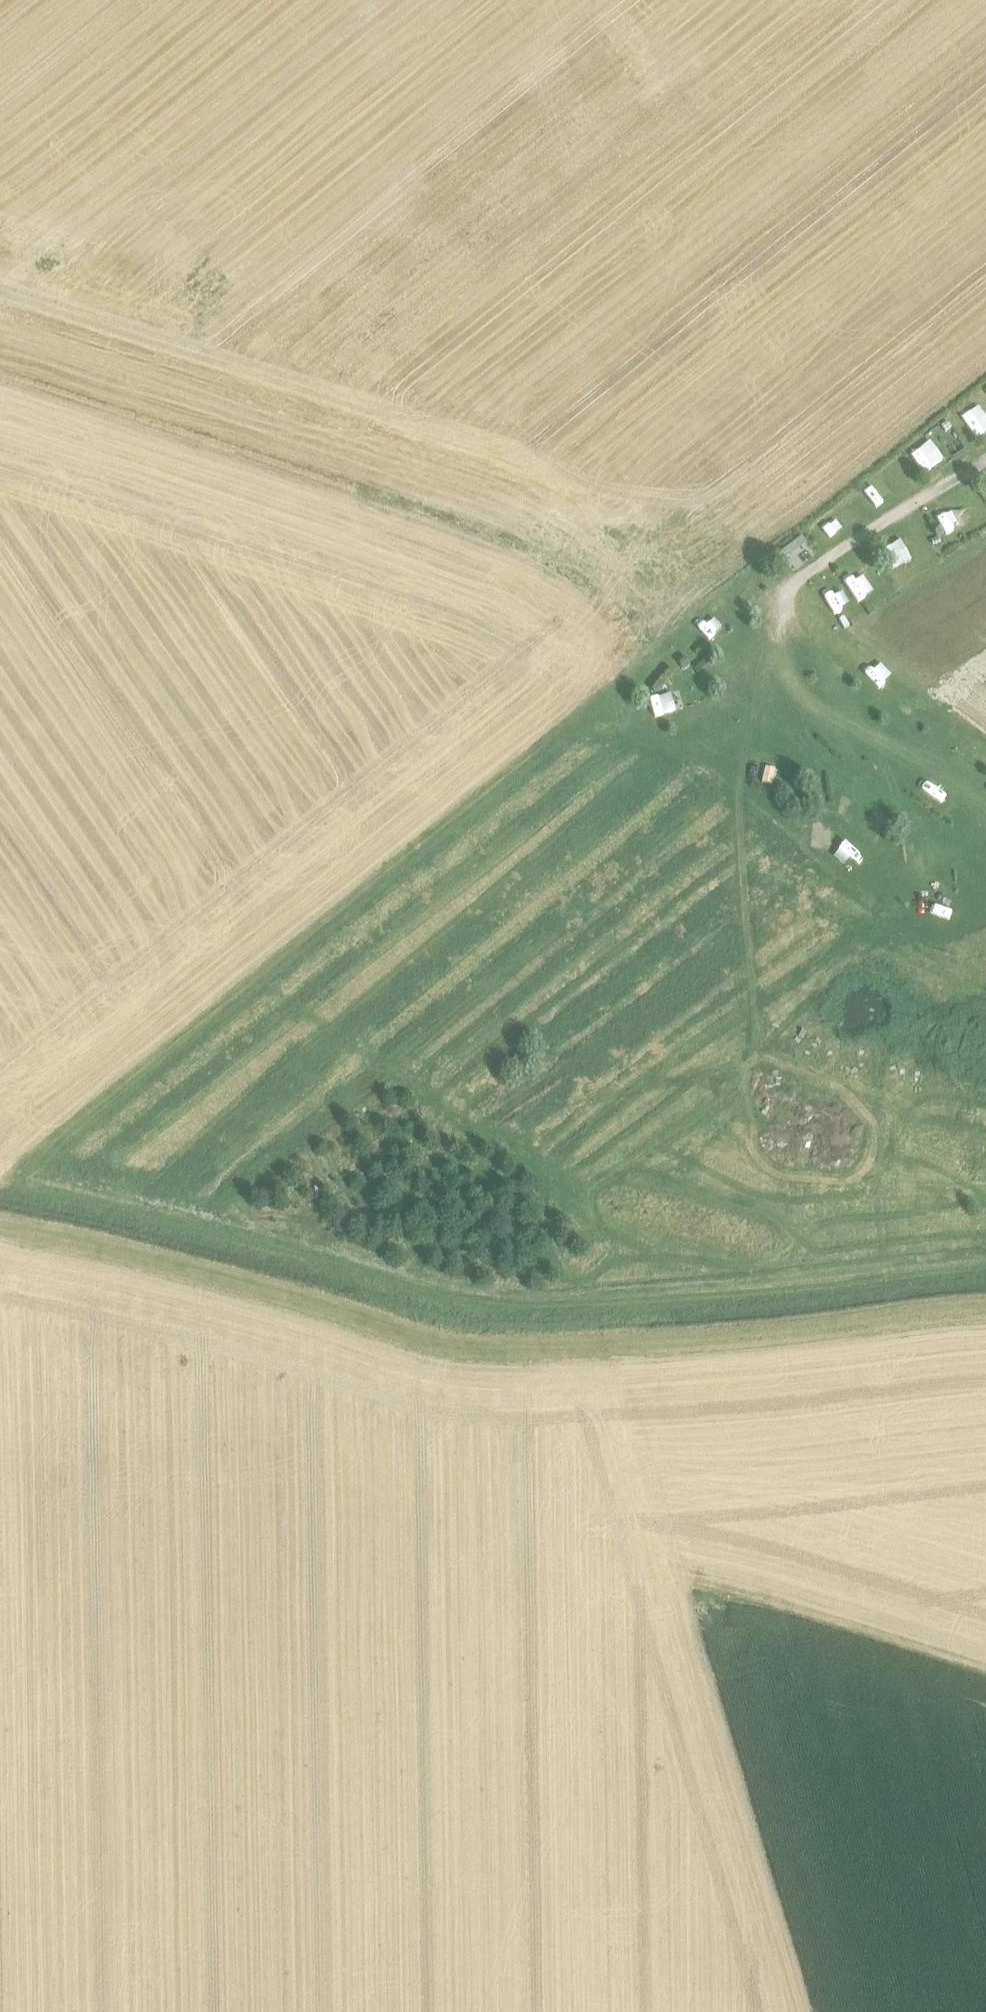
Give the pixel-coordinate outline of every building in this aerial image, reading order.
[(794,543),(800,549),(806,545),(801,538),(794,543)] [(785,560),(792,555),(786,549),(780,553),(785,560)] [(777,556),(770,561),(775,568),(782,562),(777,556)]
